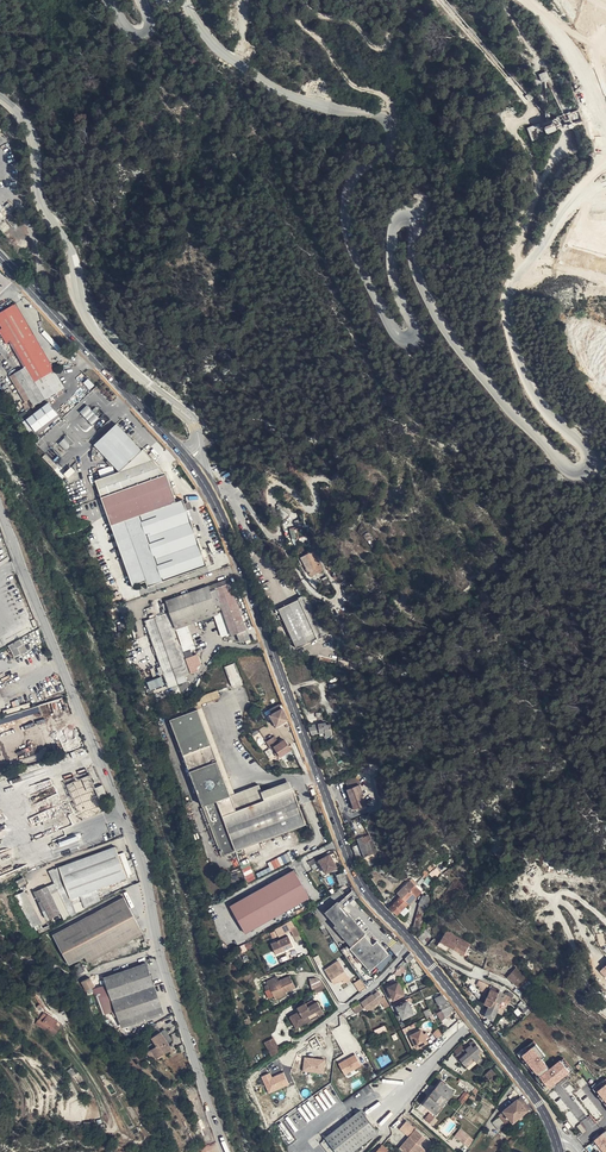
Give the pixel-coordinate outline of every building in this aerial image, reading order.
[(547,70),(539,73),(542,81),(550,78),(547,70)] [(538,83),(531,86),(535,94),(542,91),(538,83)] [(581,120),(552,129),(553,132),(540,136),(543,146),(557,141),(557,143),(586,135),(581,120)] [(523,152),(529,152),(537,149),(532,137),(521,141),(523,152)] [(13,306),(11,304),(0,310),(0,313),(13,306)] [(51,371),(54,369),(16,304),(13,306),(49,368),(51,371)] [(13,306),(0,313),(0,324),(1,323),(12,342),(9,344),(22,364),(25,362),(26,363),(25,363),(26,364),(27,364),(28,366),(24,368),(15,373),(16,374),(30,397),(41,390),(33,379),(49,368),(13,306)] [(0,324),(0,332),(8,345),(9,344),(12,342),(1,323),(0,324)] [(57,383),(51,371),(49,368),(33,379),(41,390),(30,397),(31,399),(31,400),(34,405),(56,392),(61,390),(57,383)] [(65,387),(54,369),(51,371),(57,383),(61,390),(65,387)] [(31,399),(30,397),(16,374),(11,376),(26,402),(31,399)] [(27,417),(37,430),(51,420),(60,413),(50,400),(27,417)] [(93,425),(101,418),(96,412),(93,409),(89,404),(81,411),(93,425)] [(28,418),(24,420),(29,430),(33,428),(28,418)] [(105,455),(109,459),(114,465),(120,471),(142,450),(117,424),(95,444),(96,446),(94,447),(97,451),(99,449),(101,451),(99,453),(103,457),(105,455)] [(68,434),(65,436),(73,444),(75,442),(68,434)] [(65,436),(60,441),(67,449),(73,444),(65,436)] [(95,479),(102,497),(166,474),(143,448),(142,450),(120,471),(95,479)] [(69,476),(76,470),(72,466),(65,472),(69,476)] [(102,497),(112,524),(125,520),(176,501),(166,474),(102,497)] [(185,503),(183,499),(176,501),(125,520),(148,582),(149,585),(156,583),(207,565),(207,566),(211,564),(205,548),(204,549),(201,550),(197,538),(197,537),(199,536),(196,527),(193,528),(187,510),(185,503)] [(275,505),(277,513),(281,522),(290,515),(283,509),(280,508),(275,505)] [(338,516),(343,518),(345,514),(342,510),(341,511),(338,507),(332,515),(337,515),(338,516)] [(281,522),(283,528),(292,541),(296,539),(300,539),(306,535),(304,527),(303,522),(299,522),(299,527),(296,524),(290,515),(281,522)] [(335,532),(344,532),(341,522),(343,518),(338,516),(337,515),(335,519),(335,532)] [(125,520),(112,524),(133,585),(135,584),(135,585),(137,585),(137,584),(145,581),(146,583),(148,582),(125,520)] [(358,531),(367,539),(371,534),(367,530),(361,524),(358,531)] [(292,541),(283,528),(288,543),(292,541)] [(368,540),(372,547),(379,543),(371,534),(367,539),(368,540)] [(313,551),(304,556),(314,570),(316,569),(318,571),(323,569),(313,551)] [(314,570),(304,556),(301,557),(311,576),(315,573),(313,571),(314,570)] [(207,565),(156,583),(156,584),(207,566),(207,565)] [(216,588),(230,583),(228,579),(209,586),(211,591),(216,589),(216,588)] [(241,642),(245,640),(250,638),(246,629),(236,600),(230,584),(230,583),(216,588),(216,589),(211,591),(217,608),(213,610),(215,615),(222,635),(231,632),(232,635),(237,633),(237,634),(238,634),(241,642)] [(166,601),(192,673),(197,670),(198,669),(197,666),(201,664),(198,654),(193,656),(191,650),(196,648),(187,625),(185,619),(213,610),(217,608),(211,591),(209,586),(206,587),(205,585),(195,589),(196,590),(167,600),(167,598),(165,599),(166,601)] [(348,600),(356,596),(351,585),(349,586),(343,590),(348,600)] [(306,595),(299,599),(317,638),(328,633),(306,595)] [(348,600),(351,606),(359,602),(356,596),(348,600)] [(186,675),(192,673),(166,601),(165,599),(165,597),(152,602),(153,605),(146,608),(148,614),(150,618),(145,620),(157,654),(159,659),(158,659),(159,661),(160,661),(161,666),(164,673),(168,687),(188,680),(186,675)] [(299,599),(281,607),(292,634),(291,634),(297,648),(317,638),(299,599)] [(292,634),(281,607),(279,609),(291,634),(292,634)] [(185,619),(187,625),(215,615),(213,610),(185,619)] [(18,647),(23,644),(20,639),(9,646),(15,656),(21,653),(18,647)] [(26,650),(23,644),(18,647),(21,653),(26,650)] [(0,652),(0,656),(1,658),(9,654),(6,649),(0,652)] [(233,686),(240,684),(239,681),(241,680),(235,663),(225,667),(233,686)] [(148,680),(151,689),(164,685),(162,675),(148,680)] [(197,706),(202,704),(220,698),(217,690),(194,699),(195,702),(196,706),(197,706)] [(168,712),(171,719),(198,709),(197,706),(196,706),(195,702),(168,712)] [(214,750),(218,748),(202,704),(197,706),(198,709),(214,750)] [(278,728),(285,724),(283,722),(288,719),(282,708),(277,711),(270,715),(267,716),(269,719),(272,718),(278,728)] [(258,842),(299,826),(275,795),(264,799),(261,791),(259,784),(245,789),(250,804),(236,810),(230,795),(214,750),(198,709),(171,719),(204,807),(211,826),(217,843),(222,855),(244,847),(258,842)] [(323,733),(323,736),(332,734),(331,724),(327,725),(327,722),(313,725),(313,726),(310,727),(310,730),(312,734),(320,733),(323,733)] [(513,733),(501,726),(498,730),(510,738),(513,733)] [(264,733),(268,739),(273,736),(269,730),(265,732),(264,733)] [(269,742),(272,749),(275,747),(277,745),(273,739),(269,742)] [(277,745),(275,747),(277,750),(275,751),(276,752),(275,752),(277,757),(279,756),(279,757),(291,749),(285,740),(277,745)] [(235,793),(218,748),(214,750),(230,795),(235,793)] [(106,793),(103,784),(95,787),(90,775),(66,784),(68,787),(59,791),(65,804),(69,803),(74,801),(76,805),(85,802),(106,793)] [(352,809),(355,808),(365,804),(366,804),(356,778),(348,781),(350,788),(345,790),(352,809)] [(275,795),(292,789),(289,780),(270,788),(275,795)] [(264,799),(275,795),(270,788),(261,791),(264,799)] [(250,804),(245,789),(235,793),(230,795),(236,810),(250,804)] [(275,795),(299,826),(306,824),(292,789),(275,795)] [(52,811),(64,806),(58,792),(41,799),(47,813),(52,811)] [(108,797),(106,793),(85,802),(76,805),(78,812),(72,814),(75,822),(83,818),(84,819),(91,836),(93,835),(95,839),(98,838),(99,840),(102,839),(102,837),(113,833),(112,831),(113,830),(110,823),(107,816),(110,814),(108,810),(105,811),(101,800),(108,797)] [(66,809),(65,805),(64,806),(52,811),(53,813),(66,809)] [(200,809),(208,828),(211,826),(204,807),(200,809)] [(67,810),(66,809),(53,813),(55,817),(67,810)] [(214,844),(217,843),(211,826),(208,828),(214,844)] [(352,847),(357,859),(365,856),(373,853),(369,840),(371,840),(368,835),(363,837),(362,836),(357,839),(359,844),(352,847)] [(260,847),(258,842),(244,847),(246,853),(260,847)] [(116,847),(59,867),(71,898),(90,891),(127,878),(116,847)] [(120,853),(127,875),(137,872),(132,858),(128,860),(125,851),(120,853)] [(330,854),(319,859),(326,872),(337,867),(330,854)] [(438,874),(440,873),(439,870),(437,867),(429,874),(436,880),(438,874)] [(344,872),(337,875),(341,884),(347,882),(344,872)] [(258,894),(257,891),(231,906),(238,918),(292,877),(289,873),(269,884),(270,887),(258,894)] [(298,877),(296,874),(292,877),(238,918),(239,920),(298,877)] [(298,877),(239,920),(244,928),(285,902),(305,890),(298,877)] [(20,887),(27,883),(24,878),(17,882),(20,887)] [(408,910),(406,908),(405,906),(408,903),(420,890),(409,880),(397,892),(400,896),(390,907),(397,914),(400,911),(403,914),(408,910)] [(270,887),(269,884),(257,891),(258,894),(270,887)] [(37,891),(50,918),(60,913),(47,886),(37,891)] [(25,890),(16,895),(32,927),(42,922),(25,890)] [(310,898),(305,890),(285,902),(290,909),(310,898)] [(408,903),(409,904),(422,892),(420,890),(408,903)] [(345,897),(350,903),(356,898),(351,892),(345,897)] [(427,907),(430,897),(429,897),(429,896),(427,894),(426,896),(424,895),(419,903),(427,907)] [(143,933),(124,897),(110,904),(77,922),(53,935),(70,965),(85,957),(88,962),(143,933)] [(339,902),(344,908),(350,903),(345,897),(339,902)] [(365,932),(344,908),(339,902),(338,901),(326,912),(337,924),(335,926),(351,944),(365,932)] [(244,928),(246,934),(272,919),(270,916),(283,909),(284,912),(290,909),(285,902),(244,928)] [(284,912),(283,909),(270,916),(272,919),(284,912)] [(288,932),(292,929),(295,928),(295,927),(292,922),(284,926),(288,932)] [(295,928),(292,929),(300,943),(303,940),(299,931),(298,932),(295,928)] [(426,929),(419,938),(422,942),(422,941),(428,936),(429,938),(432,935),(430,932),(426,929)] [(451,943),(462,950),(466,943),(445,930),(436,944),(442,948),(445,944),(449,947),(451,943)] [(385,958),(389,954),(377,941),(373,944),(365,935),(350,947),(370,970),(385,958)] [(293,946),(289,936),(272,944),(277,954),(293,946)] [(460,953),(462,950),(451,943),(449,947),(460,953)] [(411,952),(405,958),(406,959),(409,963),(411,960),(415,957),(411,952)] [(339,967),(337,964),(336,962),(325,969),(330,975),(333,973),(335,976),(339,982),(343,979),(349,975),(342,965),(339,967)] [(79,963),(72,967),(77,975),(84,971),(79,963)] [(146,1014),(162,1008),(146,963),(126,970),(104,978),(108,988),(116,1011),(121,1023),(146,1014)] [(520,986),(528,977),(517,967),(509,976),(520,986)] [(286,991),(286,992),(296,988),(290,975),(276,982),(274,977),(268,981),(271,989),(275,996),(286,991)] [(361,978),(354,982),(360,990),(366,986),(361,978)] [(86,980),(81,982),(88,996),(93,993),(86,980)] [(485,983),(479,980),(477,985),(481,986),(487,990),(489,985),(485,983)] [(398,982),(388,987),(394,999),(404,994),(398,982)] [(324,992),(327,989),(323,984),(316,989),(318,993),(323,990),(324,992)] [(116,1011),(108,988),(99,992),(108,1014),(116,1011)] [(495,1000),(498,992),(491,989),(485,1003),(490,1005),(491,1006),(494,1000),(495,1000)] [(505,994),(505,993),(499,990),(498,992),(495,1000),(501,1003),(501,1002),(502,1000),(505,1002),(506,999),(509,1001),(511,998),(505,994)] [(275,996),(276,1000),(288,995),(286,992),(286,991),(275,996)] [(378,1001),(381,999),(383,997),(380,993),(375,996),(373,994),(362,1002),(368,1009),(371,1007),(373,1009),(377,1006),(375,1004),(379,1001),(378,1001)] [(442,1009),(451,1005),(448,1001),(447,1001),(443,995),(440,997),(437,998),(442,1009)] [(538,1009),(524,996),(521,999),(533,1010),(535,1012),(536,1011),(538,1009)] [(488,1017),(484,1021),(489,1027),(493,1020),(497,1011),(501,1003),(495,1000),(494,1000),(491,1006),(490,1005),(486,1013),(485,1015),(488,1017)] [(300,1011),(293,1015),(297,1022),(298,1023),(299,1023),(301,1023),(310,1018),(309,1015),(316,1011),(319,1016),(324,1013),(318,1001),(308,1007),(306,1003),(298,1007),(300,1011)] [(352,1005),(356,1013),(364,1008),(359,1001),(352,1005)] [(404,1003),(401,1004),(397,1006),(403,1018),(413,1013),(408,1001),(404,1003)] [(523,1010),(526,1007),(527,1006),(521,1001),(518,1004),(523,1010)] [(501,1003),(497,1011),(500,1013),(502,1011),(504,1011),(506,1005),(501,1002),(501,1003)] [(477,1004),(474,1008),(479,1012),(485,1015),(486,1013),(477,1004)] [(45,1010),(41,1005),(35,1010),(39,1015),(45,1010)] [(450,1013),(454,1010),(451,1005),(442,1009),(442,1010),(446,1017),(447,1017),(449,1018),(452,1015),(450,1013)] [(164,1013),(162,1008),(146,1014),(121,1023),(122,1029),(164,1013)] [(425,1011),(428,1017),(430,1016),(433,1014),(430,1008),(425,1011)] [(56,1015),(63,1025),(70,1020),(64,1010),(59,1013),(56,1015)] [(446,1017),(442,1010),(438,1013),(442,1020),(446,1017)] [(297,1022),(293,1015),(291,1017),(297,1028),(319,1016),(316,1011),(309,1015),(310,1018),(301,1023),(299,1023),(298,1023),(297,1022)] [(534,1013),(532,1011),(528,1016),(534,1022),(538,1019),(533,1014),(534,1013)] [(44,1012),(39,1020),(43,1021),(48,1015),(44,1012)] [(36,1024),(54,1036),(60,1027),(56,1024),(57,1021),(48,1015),(43,1021),(39,1020),(36,1024)] [(491,1029),(494,1034),(501,1028),(497,1024),(491,1029)] [(386,1025),(375,1028),(376,1033),(388,1030),(386,1025)] [(144,1038),(146,1042),(152,1038),(157,1046),(151,1050),(152,1051),(156,1056),(160,1053),(162,1055),(172,1048),(169,1043),(161,1031),(157,1026),(145,1033),(147,1036),(144,1038)] [(164,1029),(161,1031),(169,1043),(172,1041),(164,1029)] [(426,1038),(424,1034),(422,1030),(412,1035),(417,1047),(428,1042),(426,1038)] [(271,1055),(281,1051),(275,1036),(265,1040),(271,1055)] [(152,1038),(146,1042),(144,1044),(148,1047),(151,1050),(157,1046),(152,1038)] [(457,1054),(465,1064),(473,1057),(476,1060),(476,1061),(482,1057),(481,1055),(478,1053),(482,1050),(474,1040),(457,1054)] [(148,1047),(144,1044),(142,1042),(138,1046),(145,1051),(148,1047)] [(536,1045),(522,1057),(548,1091),(569,1073),(560,1061),(549,1071),(540,1059),(544,1056),(536,1045)] [(152,1051),(151,1050),(146,1053),(155,1060),(162,1055),(160,1053),(156,1056),(152,1051)] [(356,1053),(338,1062),(345,1074),(362,1065),(356,1053)] [(129,1057),(126,1060),(137,1073),(142,1069),(138,1063),(136,1065),(129,1057)] [(473,1057),(465,1064),(467,1067),(476,1060),(473,1057)] [(507,1079),(508,1078),(509,1077),(498,1064),(495,1065),(507,1079)] [(71,1068),(67,1071),(72,1077),(76,1074),(71,1068)] [(498,1074),(491,1068),(486,1074),(492,1080),(498,1074)] [(278,1081),(283,1078),(278,1072),(274,1074),(278,1081)] [(472,1092),(476,1086),(463,1078),(459,1085),(472,1092)] [(442,1081),(436,1088),(438,1090),(432,1098),(430,1096),(424,1103),(437,1113),(454,1091),(442,1081)] [(596,1091),(605,1104),(605,1084),(596,1091)] [(438,1090),(436,1088),(430,1096),(432,1098),(438,1090)] [(466,1100),(470,1095),(465,1091),(462,1096),(466,1100)] [(518,1099),(527,1111),(530,1108),(521,1096),(518,1099)] [(510,1117),(513,1122),(527,1111),(518,1099),(504,1111),(508,1116),(507,1117),(508,1119),(510,1117)] [(326,1138),(337,1151),(352,1151),(378,1132),(361,1110),(325,1137),(326,1138)] [(505,1123),(508,1126),(513,1122),(510,1117),(508,1119),(507,1117),(508,1116),(504,1111),(499,1115),(500,1116),(505,1123)] [(429,1112),(425,1118),(431,1121),(434,1115),(429,1112)] [(498,1129),(503,1125),(505,1123),(500,1116),(493,1122),(498,1129)] [(400,1128),(408,1135),(415,1126),(407,1119),(400,1128)] [(512,1136),(515,1134),(508,1126),(505,1123),(503,1125),(512,1136)] [(605,1131),(594,1140),(603,1151),(605,1151),(605,1131)] [(420,1144),(427,1150),(431,1145),(431,1143),(431,1141),(426,1135),(420,1144)] [(467,1145),(471,1147),(473,1144),(469,1141),(471,1137),(468,1136),(464,1141),(468,1143),(467,1145)] [(326,1138),(321,1142),(328,1151),(337,1151),(326,1138)]
